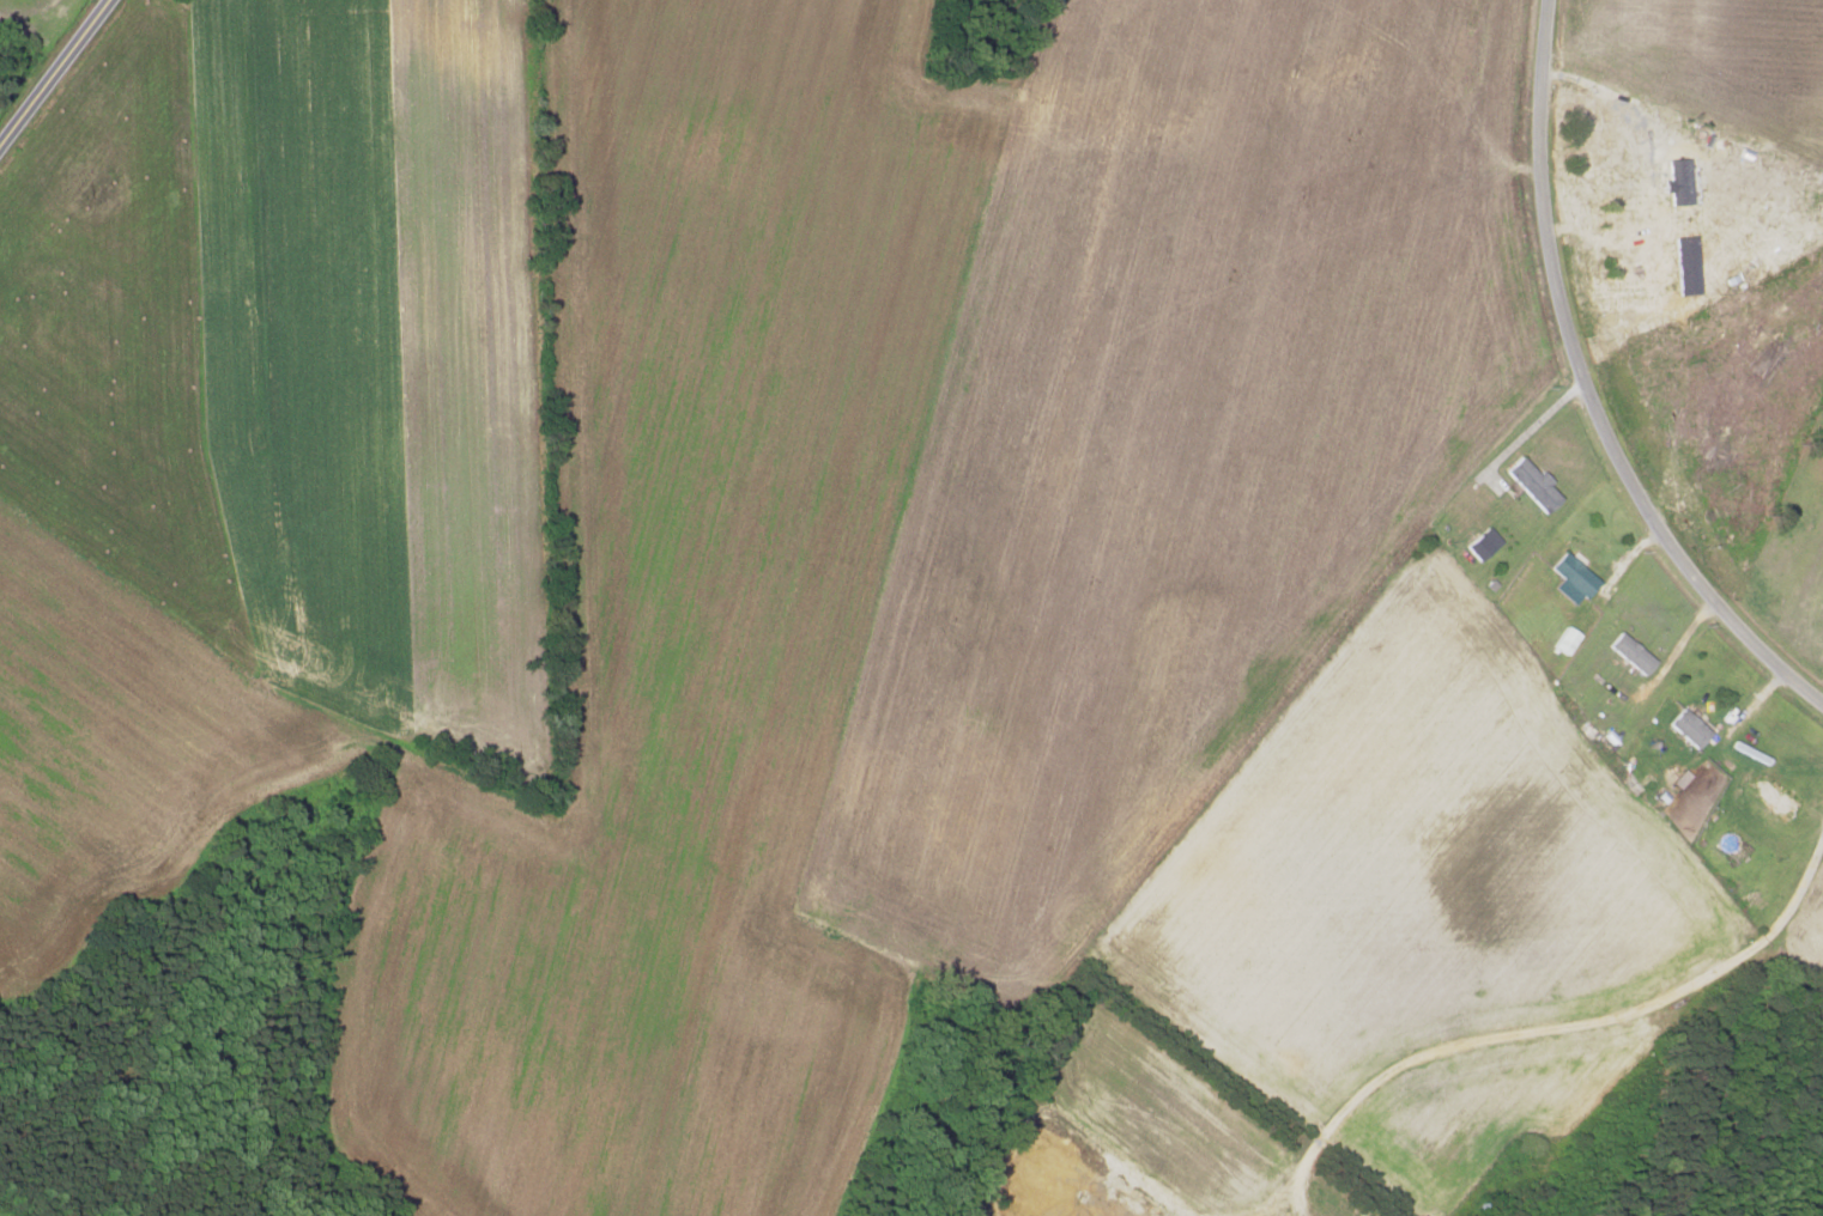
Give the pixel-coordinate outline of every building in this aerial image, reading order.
[(1521,454),(1503,470),(1544,514),(1562,497),(1521,454)] [(1477,562),(1501,542),(1488,526),(1464,545),(1477,562)] [(1576,606),(1597,577),(1561,551),(1549,569),(1560,577),(1552,589),(1576,606)] [(1551,646),(1566,655),(1578,634),(1564,625),(1551,646)] [(1655,661),(1619,631),(1607,646),(1643,675),(1655,661)] [(1695,748),(1710,733),(1683,707),(1668,723),(1695,748)] [(1752,796),(1787,820),(1799,803),(1764,778),(1752,796)]
